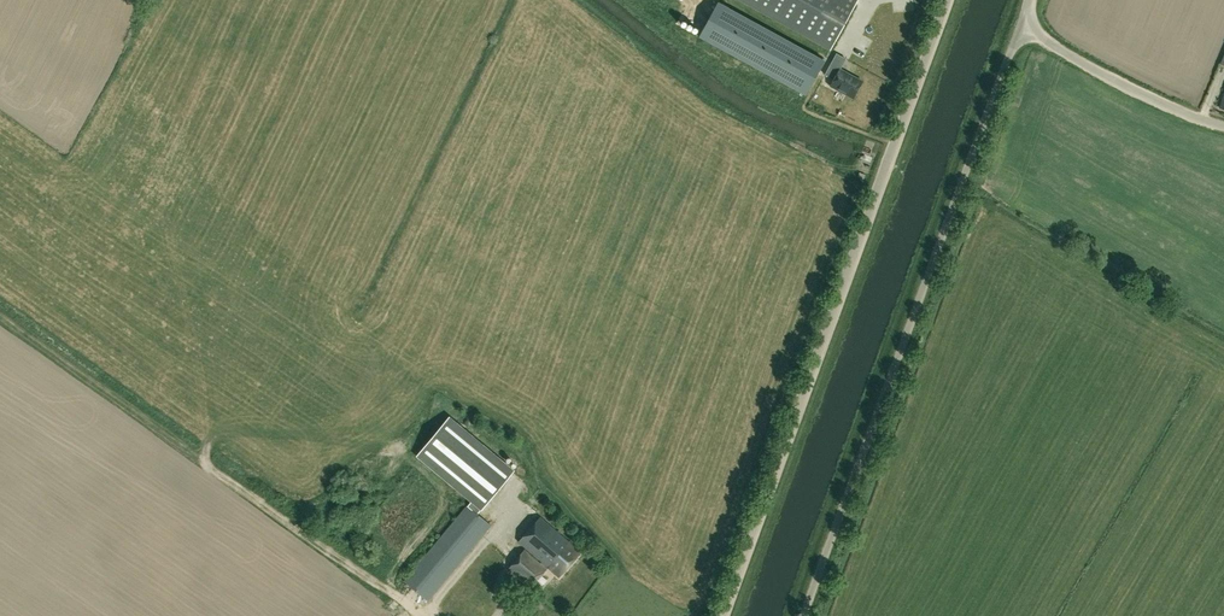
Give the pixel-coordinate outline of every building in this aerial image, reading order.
[(831,51),(859,0),(738,0),(831,51)] [(717,2),(699,36),(806,95),(824,61),(717,2)] [(836,55),(825,76),(834,81),(830,87),(853,99),(862,83),(840,71),(846,60),(836,55)] [(878,170),(881,160),(872,158),(870,168),(878,170)] [(449,416),(416,456),(471,501),(468,505),(478,514),(481,509),(482,510),(514,470),(449,416)] [(528,517),(547,506),(542,497),(523,509),(528,517)] [(491,525),(478,514),(468,505),(467,505),(404,580),(428,600),(491,525)] [(581,552),(540,517),(519,541),(543,561),(541,563),(525,549),(508,569),(530,588),(548,567),(559,576),(581,552)]
